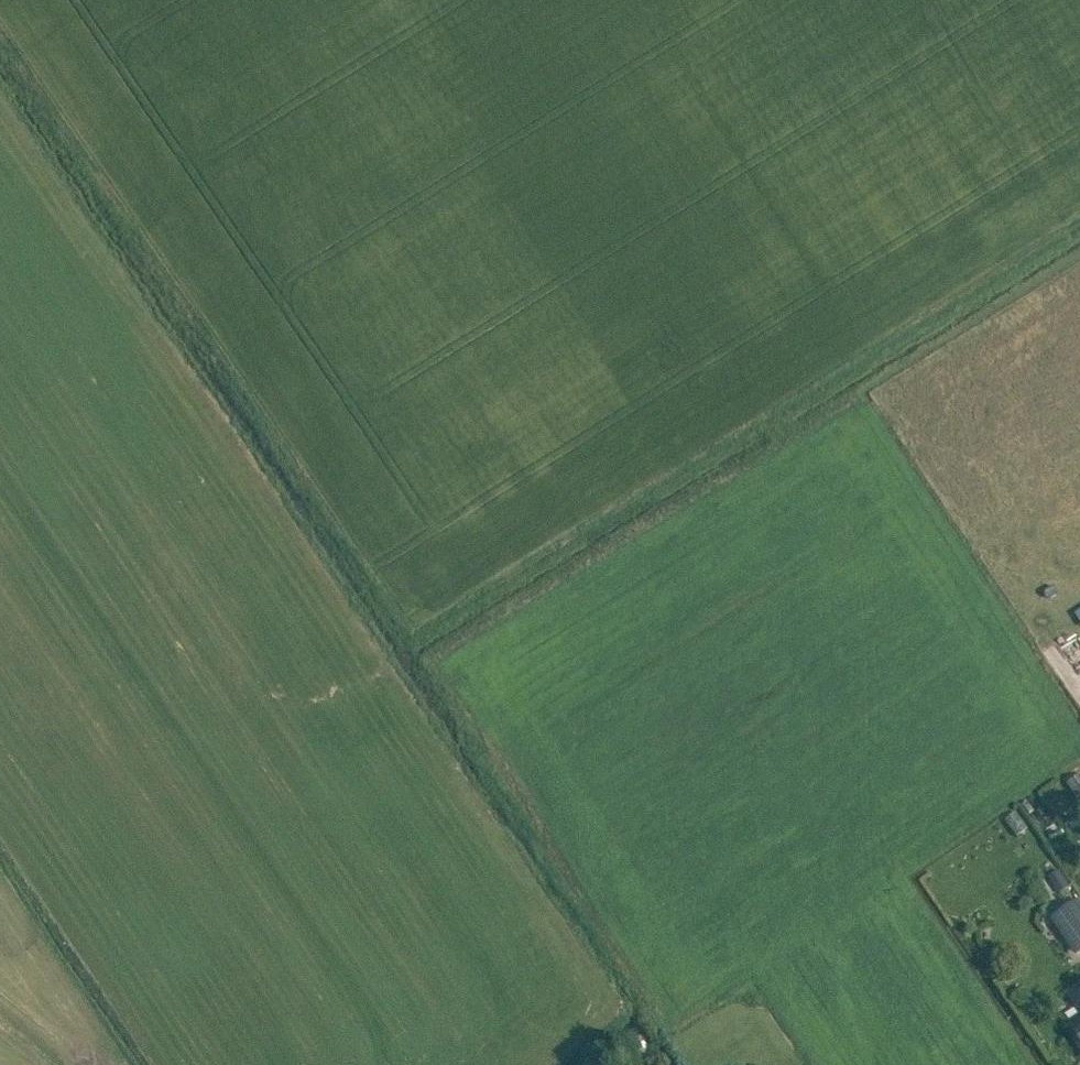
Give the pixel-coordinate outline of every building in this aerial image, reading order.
[(1079,794),(1079,772),(1065,781),(1076,797),(1079,794)] [(1058,871),(1048,878),(1060,895),(1070,887),(1058,871)] [(1052,919),(1060,932),(1079,919),(1079,900),(1052,919)] [(1071,1028),(1070,1034),(1079,1048),(1079,1022),(1071,1028)]
